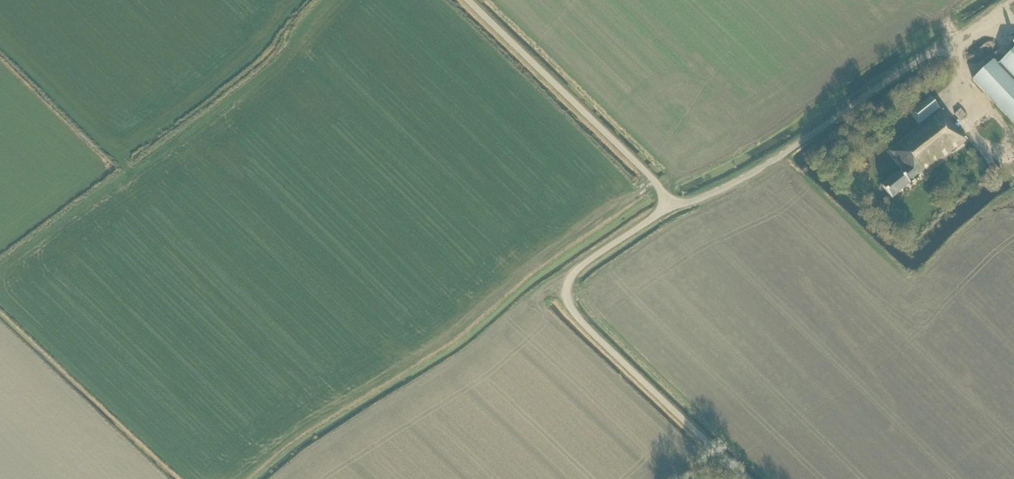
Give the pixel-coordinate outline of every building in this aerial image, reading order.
[(998,68),(994,63),(973,83),(1013,125),(1013,52),(998,68)] [(919,126),(939,110),(931,99),(910,116),(919,126)] [(962,133),(959,135),(941,112),(891,153),(905,171),(883,188),(893,200),(911,185),(922,176),(923,178),(966,143),(961,137),(964,135),(962,133)]
